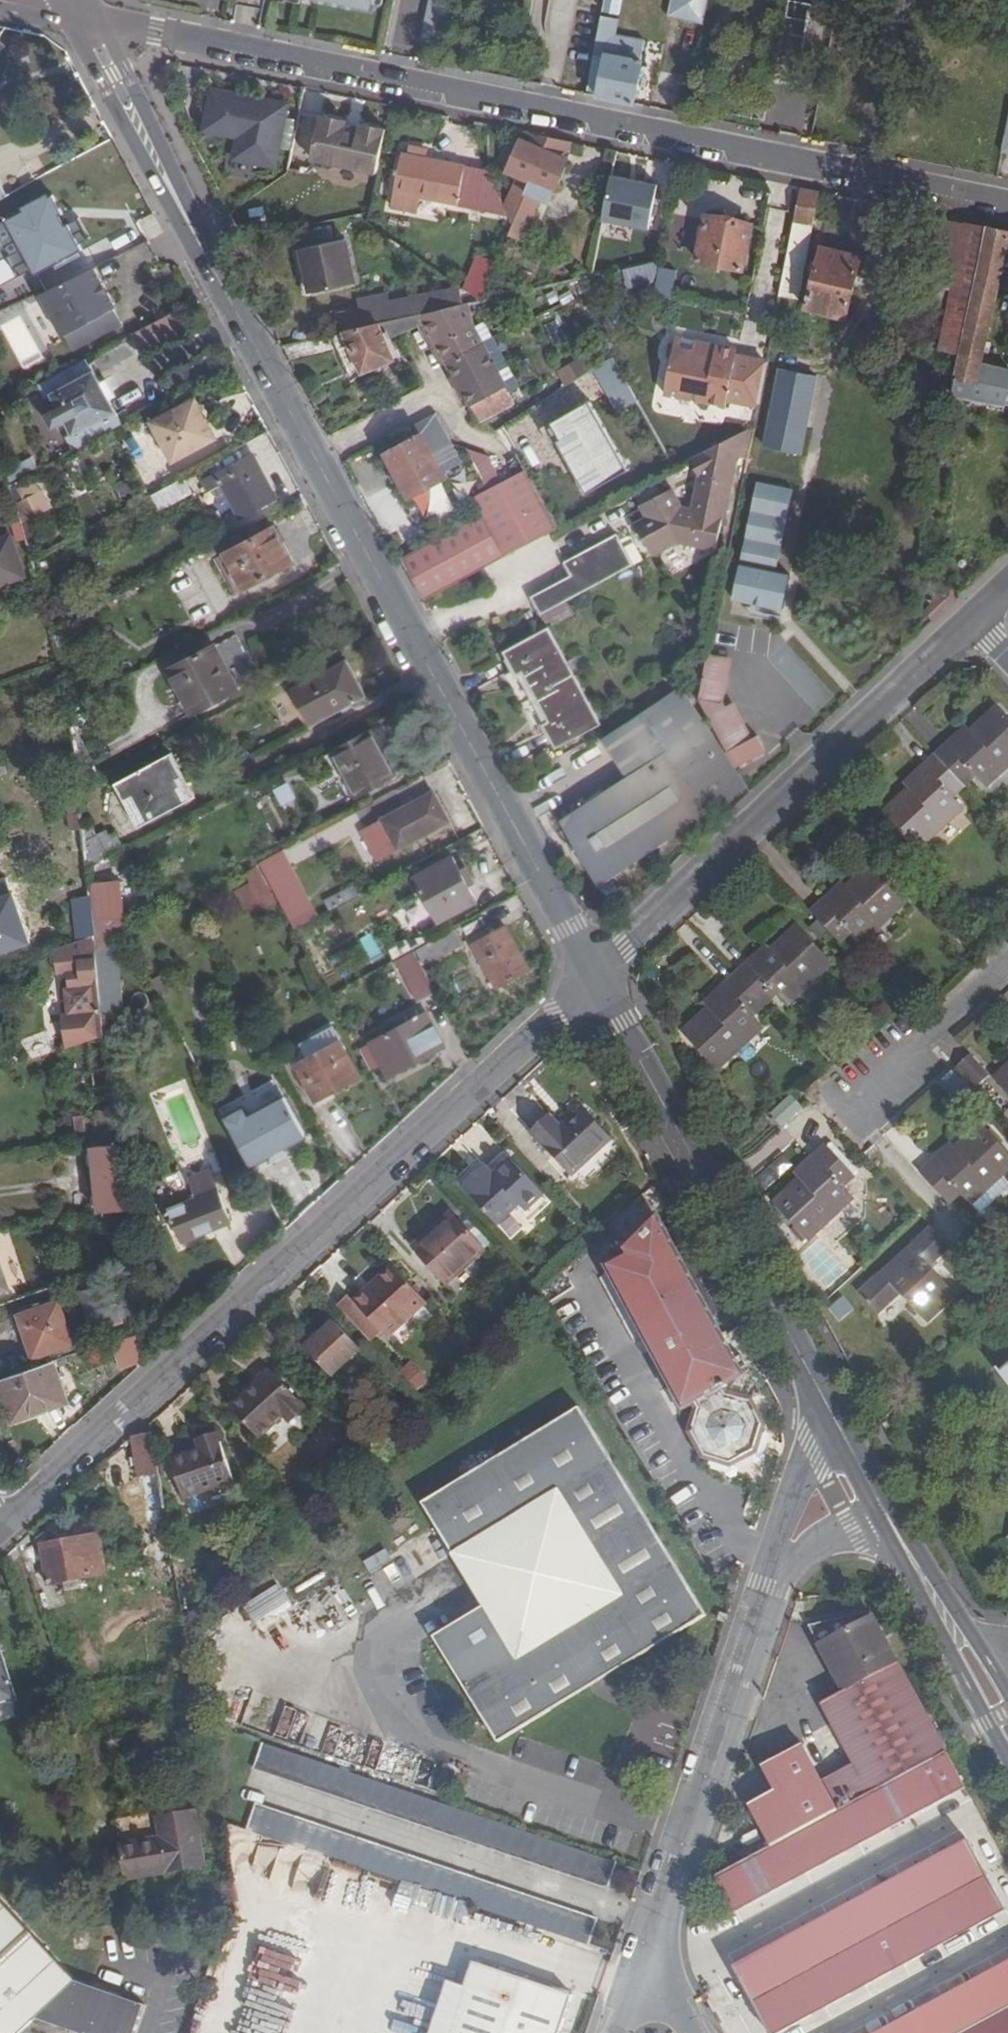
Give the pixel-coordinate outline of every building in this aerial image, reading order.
[(374,10),(376,0),(323,0),(374,10)] [(453,2),(442,0),(428,0),(421,40),(444,44),(453,2)] [(674,7),(712,9),(712,0),(674,0),(674,7)] [(709,21),(709,10),(673,9),(672,19),(709,21)] [(620,20),(602,17),(595,55),(587,96),(635,105),(644,63),(642,63),(647,42),(617,37),(620,20)] [(803,79),(802,51),(789,51),(791,80),(803,79)] [(242,98),(213,92),(205,132),(240,139),(235,161),(275,169),(288,107),(259,101),(258,106),(241,103),(242,98)] [(259,101),(242,98),(241,103),(258,106),(259,101)] [(376,176),(386,132),(360,127),(359,130),(358,136),(344,133),(345,127),(347,124),(321,118),(311,163),(316,169),(329,172),(336,168),(376,176)] [(359,130),(345,127),(344,133),(358,136),(359,130)] [(573,144),(532,136),(528,145),(520,142),(502,185),(512,190),(524,195),(512,224),(514,227),(527,233),(541,202),(547,205),(555,185),(558,187),(565,170),(562,168),(573,144)] [(409,145),(407,152),(423,155),(424,148),(409,145)] [(419,184),(417,194),(505,210),(504,208),(487,177),(488,168),(423,155),(407,152),(400,151),(395,180),(419,184)] [(661,231),(670,185),(615,174),(606,220),(661,231)] [(419,184),(395,180),(393,190),(417,194),(419,184)] [(8,198),(0,183),(0,203),(8,198)] [(800,189),(785,268),(803,271),(818,192),(800,189)] [(512,190),(504,208),(505,210),(512,224),(524,195),(512,190)] [(0,223),(0,248),(11,242),(28,275),(85,248),(72,222),(68,224),(64,215),(68,213),(58,194),(55,196),(53,192),(25,206),(26,210),(0,223)] [(950,302),(967,223),(941,217),(924,297),(950,302)] [(749,227),(705,218),(696,262),(741,272),(749,227)] [(967,223),(950,302),(941,349),(961,353),(952,394),(1007,404),(1007,373),(980,367),(1004,254),(1007,255),(1007,231),(967,223)] [(347,240),(304,249),(308,266),(303,267),(309,294),(356,284),(347,240)] [(308,266),(304,249),(293,252),(302,296),(309,294),(303,267),(308,266)] [(864,259),(824,251),(811,313),(851,321),(864,259)] [(487,290),(494,266),(476,261),(470,285),(487,290)] [(629,286),(654,280),(656,279),(657,262),(625,270),(629,286)] [(103,282),(94,266),(39,293),(62,335),(65,334),(73,349),(122,322),(114,307),(116,306),(107,290),(103,293),(99,284),(103,282)] [(659,269),(654,297),(671,300),(677,273),(659,269)] [(107,290),(103,282),(99,284),(103,293),(107,290)] [(358,305),(363,328),(386,323),(464,306),(460,291),(390,307),(389,298),(358,305)] [(0,313),(0,326),(22,366),(59,346),(49,327),(45,329),(28,298),(0,313)] [(472,328),(468,305),(464,306),(386,323),(392,334),(424,328),(480,425),(513,403),(472,328)] [(149,363),(191,341),(176,312),(134,334),(149,363)] [(382,337),(392,334),(386,323),(363,328),(345,332),(353,366),(387,358),(382,337)] [(730,396),(760,401),(767,361),(737,356),(738,347),(714,343),(713,348),(702,347),(702,341),(677,336),(676,340),(672,342),(670,352),(674,358),(668,392),(728,404),(730,396)] [(568,386),(596,369),(587,354),(559,372),(568,386)] [(820,361),(782,354),(768,434),(807,441),(820,361)] [(620,412),(635,403),(610,357),(596,366),(620,412)] [(112,399),(102,382),(89,358),(40,385),(47,398),(54,394),(60,405),(47,414),(56,427),(68,420),(75,432),(69,436),(76,449),(125,424),(112,399)] [(109,377),(102,382),(112,399),(119,395),(109,377)] [(195,399),(154,422),(174,460),(216,438),(195,399)] [(590,402),(549,425),(558,443),(556,446),(571,471),(585,463),(599,489),(629,472),(590,402)] [(696,531),(720,536),(737,451),(749,454),(756,424),(706,451),(717,470),(710,503),(699,501),(688,480),(658,496),(666,511),(653,518),(667,546),(696,531)] [(422,434),(387,452),(411,496),(446,478),(422,434)] [(479,512),(446,538),(452,548),(409,572),(424,598),(478,568),(477,566),(500,553),(492,536),(537,511),(517,475),(504,482),(491,458),(468,451),(489,490),(472,499),(479,512)] [(35,455),(7,471),(10,482),(40,466),(35,455)] [(253,455),(205,481),(210,490),(223,482),(242,517),(276,498),(253,455)] [(185,477),(157,492),(166,508),(194,492),(185,477)] [(19,491),(25,501),(42,492),(37,481),(19,491)] [(52,509),(42,492),(17,505),(23,525),(52,509)] [(646,504),(653,518),(666,511),(658,496),(646,504)] [(276,527),(228,554),(247,589),(295,563),(276,527)] [(531,599),(540,615),(633,565),(619,541),(616,535),(563,564),(570,577),(531,599)] [(628,536),(619,541),(633,565),(641,560),(628,536)] [(0,543),(0,589),(26,580),(12,539),(0,543)] [(721,596),(710,655),(749,662),(766,572),(761,571),(764,557),(732,551),(729,565),(727,565),(721,596)] [(534,695),(572,675),(548,630),(502,654),(516,678),(523,674),(534,695)] [(218,648),(173,672),(195,715),(240,690),(218,648)] [(329,657),(316,664),(319,670),(333,663),(329,657)] [(732,663),(709,659),(701,702),(714,726),(742,777),(766,753),(755,740),(752,743),(724,711),(721,713),(732,663)] [(314,726),(367,697),(347,660),(294,689),(314,726)] [(603,733),(572,675),(534,695),(552,728),(545,732),(558,756),(582,743),(603,733)] [(603,733),(582,743),(609,793),(629,780),(665,842),(745,788),(713,726),(701,702),(603,733)] [(964,787),(974,779),(984,790),(1007,767),(1007,723),(995,708),(953,748),(949,744),(936,757),(964,787)] [(374,730),(336,751),(359,795),(397,774),(374,730)] [(336,751),(327,755),(350,799),(359,795),(336,751)] [(174,755),(118,785),(141,829),(191,802),(180,782),(186,779),(174,755)] [(964,787),(936,757),(926,766),(929,770),(883,815),(918,852),(964,809),(954,797),(964,787)] [(629,780),(609,793),(563,822),(580,855),(599,886),(665,842),(629,780)] [(435,791),(365,828),(381,858),(451,820),(435,791)] [(282,851),(261,862),(297,929),(318,917),(282,851)] [(454,858),(416,879),(440,923),(478,902),(454,858)] [(825,900),(811,913),(838,942),(851,930),(862,942),(908,899),(874,862),(829,905),(825,900)] [(612,881),(601,888),(608,899),(618,892),(612,881)] [(735,974),(763,1005),(777,991),(786,1001),(830,961),(799,926),(754,968),(748,962),(735,974)] [(506,928),(475,945),(497,988),(529,971),(506,928)] [(457,931),(421,951),(429,966),(465,946),(457,931)] [(98,950),(97,936),(59,950),(61,973),(71,972),(69,988),(73,988),(73,1015),(66,1016),(70,1050),(72,1049),(108,1036),(98,950)] [(393,957),(417,951),(413,938),(390,944),(393,957)] [(416,953),(398,962),(420,1003),(438,994),(416,953)] [(763,1005),(735,974),(724,986),(730,992),(687,1034),(717,1067),(762,1024),(753,1015),(763,1005)] [(428,1014),(372,1044),(391,1077),(446,1047),(428,1014)] [(108,1036),(90,1042),(95,1092),(114,1091),(108,1036)] [(50,1038),(31,1042),(34,1056),(53,1052),(50,1038)] [(344,1041),(299,1065),(318,1102),(363,1078),(344,1041)] [(968,1057),(956,1069),(975,1090),(988,1078),(968,1057)] [(997,1077),(1007,1088),(1007,1066),(997,1077)] [(951,1073),(939,1085),(962,1109),(974,1098),(951,1073)] [(785,1125),(806,1106),(794,1093),(773,1112),(785,1125)] [(227,1117),(254,1166),(308,1136),(286,1097),(251,1116),(245,1107),(227,1117)] [(102,1214),(127,1211),(116,1111),(97,1113),(100,1142),(95,1143),(96,1149),(93,1150),(102,1214)] [(549,1127),(531,1142),(570,1184),(609,1148),(580,1117),(558,1138),(549,1127)] [(948,1204),(961,1191),(970,1201),(1007,1166),(1007,1151),(982,1123),(937,1166),(933,1160),(919,1172),(948,1204)] [(819,1161),(775,1201),(809,1239),(855,1196),(844,1184),(854,1175),(827,1143),(813,1155),(819,1161)] [(483,1191),(474,1182),(461,1193),(496,1232),(518,1213),(523,1219),(543,1201),(511,1165),(495,1179),(483,1191)] [(487,1170),(474,1182),(483,1191),(495,1179),(487,1170)] [(220,1192),(172,1211),(183,1241),(232,1221),(220,1192)] [(648,1194),(613,1226),(631,1261),(609,1273),(683,1412),(693,1407),(699,1418),(691,1441),(705,1467),(730,1474),(756,1460),(766,1431),(752,1407),(728,1400),(724,1390),(745,1379),(648,1194)] [(414,1253),(445,1289),(473,1265),(483,1257),(450,1218),(434,1231),(437,1235),(414,1253)] [(881,1316),(905,1293),(931,1321),(961,1291),(935,1264),(951,1249),(932,1227),(861,1294),(881,1316)] [(11,1290),(0,1261),(0,1294),(11,1290)] [(335,1309),(369,1347),(379,1338),(384,1343),(422,1310),(390,1272),(369,1291),(373,1297),(356,1312),(351,1306),(346,1299),(335,1309)] [(114,1285),(91,1294),(94,1302),(90,1304),(99,1329),(125,1319),(114,1285)] [(369,1291),(351,1306),(356,1312),(373,1297),(369,1291)] [(846,1296),(830,1308),(841,1322),(857,1310),(846,1296)] [(62,1303),(22,1318),(37,1359),(76,1346),(62,1303)] [(332,1328),(302,1354),(327,1381),(356,1355),(332,1328)] [(136,1338),(114,1347),(123,1370),(146,1361),(136,1338)] [(0,1381),(0,1382),(13,1420),(66,1402),(53,1363),(0,1381)] [(997,1376),(1007,1391),(1007,1368),(997,1376)] [(266,1372),(225,1410),(254,1442),(279,1417),(284,1423),(299,1409),(266,1372)] [(577,1411),(419,1504),(477,1605),(424,1637),(486,1745),(700,1623),(577,1411)] [(158,1562),(172,1560),(151,1434),(135,1437),(150,1523),(152,1523),(158,1562)] [(195,1452),(166,1464),(181,1502),(231,1482),(212,1436),(192,1444),(195,1452)] [(1000,1534),(1007,1545),(1007,1528),(1000,1534)] [(46,1587),(108,1577),(101,1537),(40,1546),(46,1587)] [(280,1584),(248,1610),(263,1630),(296,1603),(280,1584)] [(841,1805),(942,1749),(867,1611),(810,1624),(833,1666),(810,1678),(844,1740),(814,1756),(841,1805)] [(0,1651),(0,1706),(20,1699),(4,1649),(0,1651)] [(770,1844),(836,1807),(800,1742),(761,1763),(775,1788),(748,1803),(770,1844)] [(770,1844),(714,1876),(718,1883),(734,1911),(962,1786),(942,1749),(841,1805),(836,1807),(770,1844)] [(611,1873),(260,1755),(252,1780),(603,1897),(611,1873)] [(159,1813),(119,1820),(130,1881),(205,1869),(197,1812),(160,1818),(159,1813)] [(248,1841),(585,1954),(594,1926),(258,1815),(248,1841)] [(735,1962),(772,2032),(774,2032),(1003,1908),(966,1837),(735,1962)] [(38,2022),(71,2032),(135,2032),(144,2006),(76,1984),(0,1902),(0,2032),(26,2032),(38,2022)] [(1007,2001),(1007,1959),(874,2032),(950,2032),(1007,2001)] [(450,2032),(559,2032),(569,2003),(471,1969),(450,2032)] [(950,2032),(1007,2032),(1007,2001),(950,2032)]
